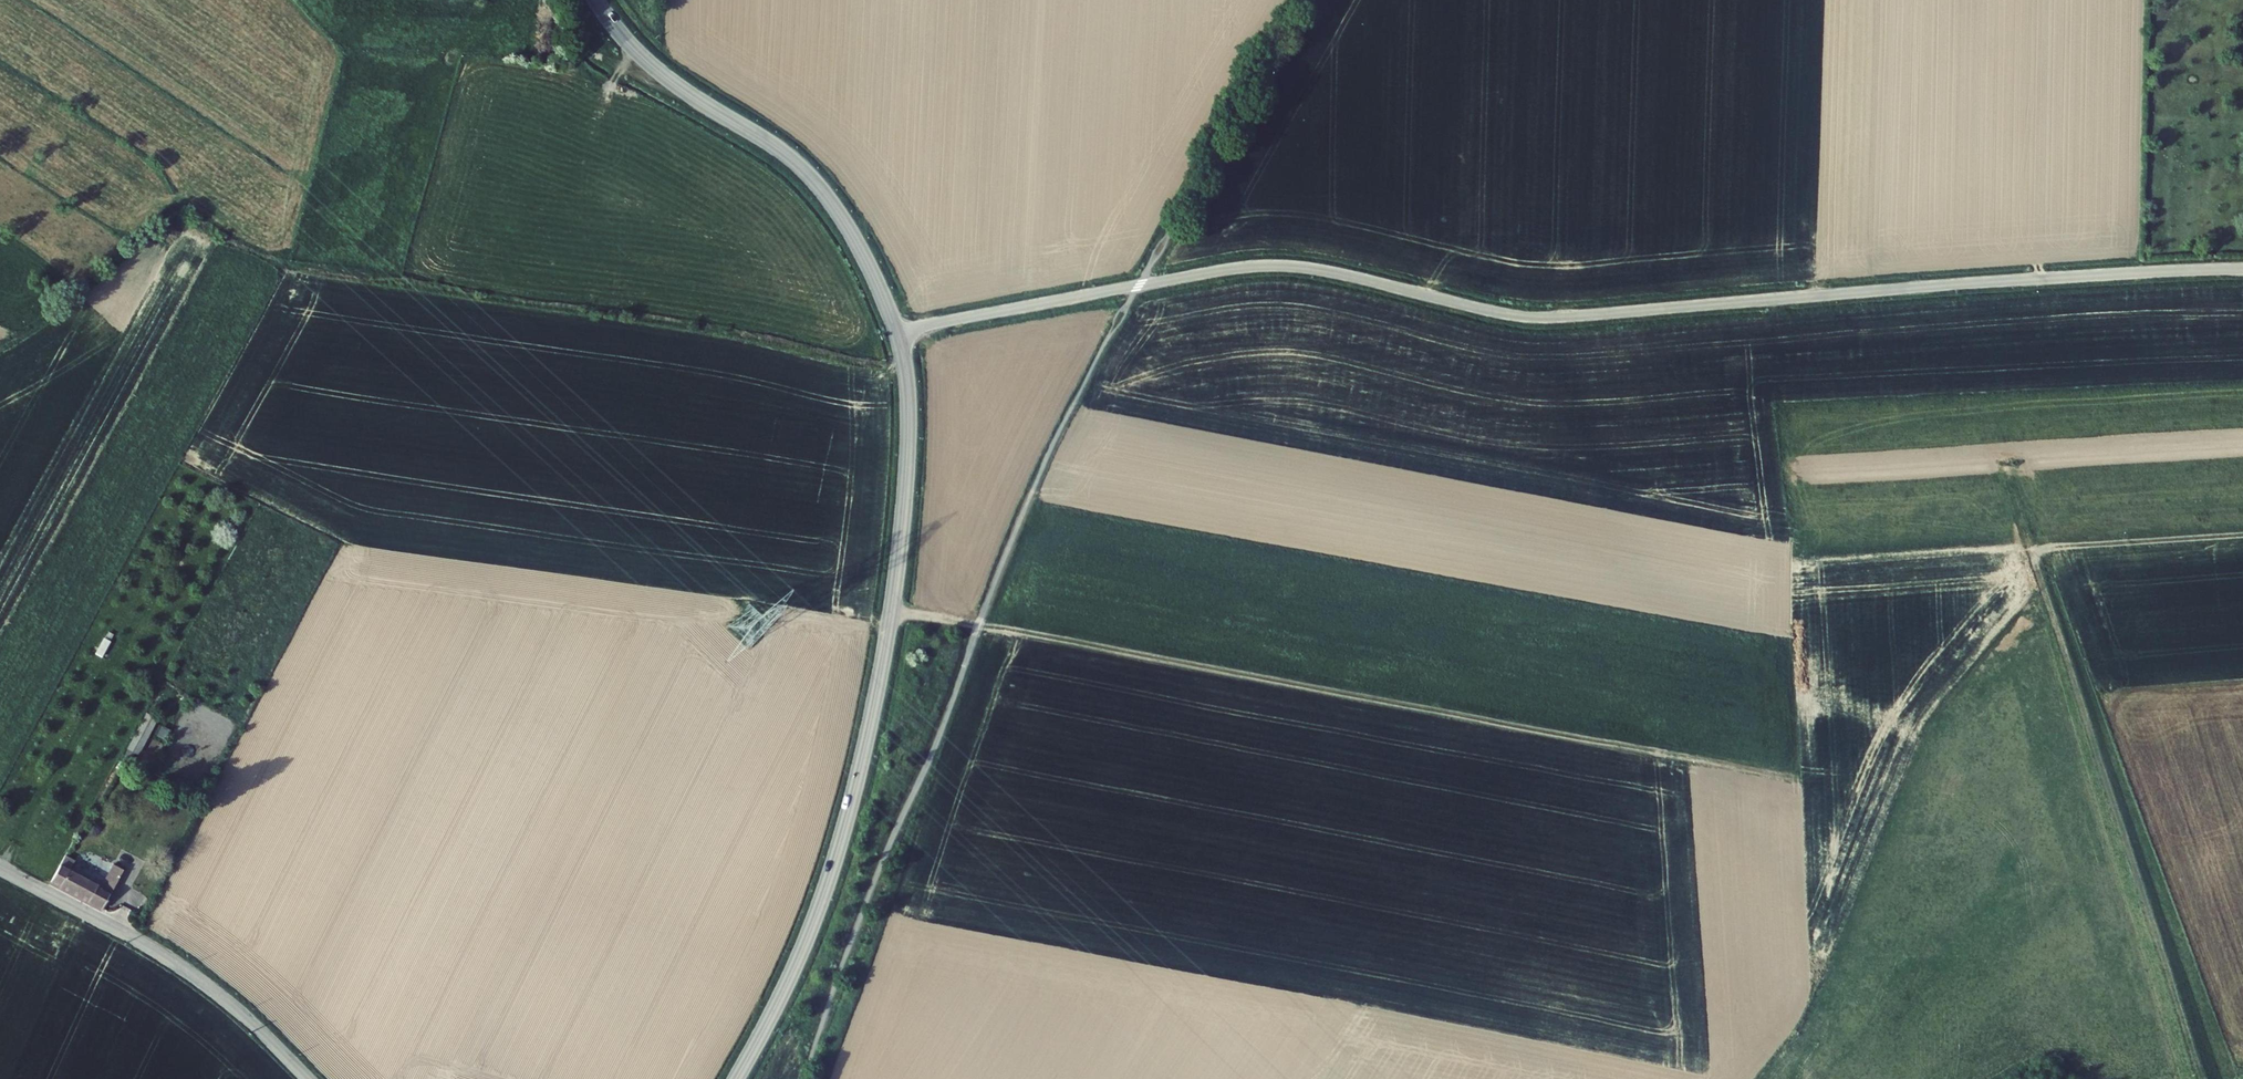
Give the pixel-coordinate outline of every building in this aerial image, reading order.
[(103,638),(97,654),(103,656),(109,640),(103,638)] [(127,751),(141,757),(158,716),(144,711),(127,751)] [(76,863),(64,857),(51,882),(103,909),(125,869),(114,863),(100,887),(71,872),(76,863)]
